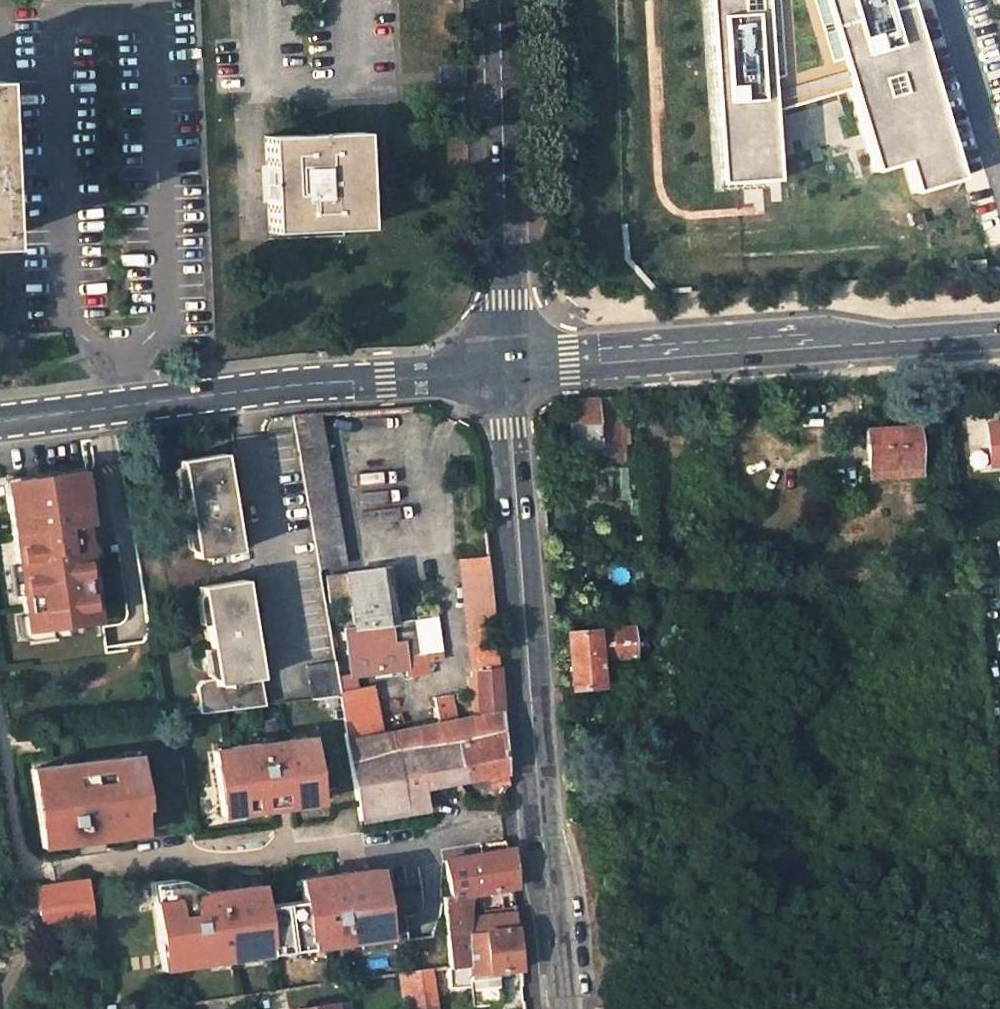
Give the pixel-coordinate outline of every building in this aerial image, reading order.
[(907,0),(709,0),(720,180),(773,179),(773,109),(844,90),(871,173),(903,163),(911,191),(959,174),(907,0)] [(359,131),(264,136),(269,230),(364,226),(359,131)] [(592,445),(593,461),(622,458),(617,397),(594,399),(597,444),(592,445)] [(567,400),(570,447),(592,445),(597,444),(594,399),(567,400)] [(345,561),(319,411),(291,413),(318,565),(345,561)] [(633,440),(643,439),(643,420),(631,420),(633,440)] [(986,422),(989,462),(999,462),(999,421),(986,422)] [(914,439),(914,426),(867,429),(868,467),(884,466),(916,464),(916,472),(928,471),(926,438),(914,439)] [(224,451),(179,459),(196,556),(240,548),(224,451)] [(884,474),(916,472),(916,464),(884,466),(884,474)] [(99,620),(85,524),(90,523),(82,471),(4,483),(12,535),(14,534),(29,631),(99,620)] [(383,566),(348,572),(329,575),(332,605),(352,603),(354,625),(345,626),(347,648),(372,645),(372,648),(405,643),(405,640),(392,641),(390,623),(383,566)] [(261,676),(244,576),(200,584),(214,676),(202,677),(196,685),(199,709),(234,705),(263,702),(258,676),(261,676)] [(407,621),(390,623),(392,641),(405,640),(406,640),(407,621)] [(337,627),(329,628),(333,654),(341,653),(337,627)] [(631,628),(567,632),(570,686),(601,685),(600,657),(633,655),(631,628)] [(372,648),(375,670),(406,666),(405,643),(372,648)] [(315,696),(340,694),(336,668),(334,660),(307,664),(313,696),(315,696)] [(478,689),(500,685),(499,665),(476,669),(478,689)] [(348,666),(336,668),(340,694),(340,695),(352,693),(348,666)] [(478,689),(480,715),(502,710),(500,685),(478,689)] [(368,704),(366,690),(352,693),(340,695),(343,709),(368,704)] [(343,709),(340,695),(340,694),(315,696),(327,765),(352,761),(348,740),(345,722),(343,709)] [(286,782),(276,718),(272,718),(270,701),(263,702),(234,705),(237,725),(234,725),(244,788),(286,782)] [(370,717),(368,704),(343,709),(345,722),(370,717)] [(480,715),(348,740),(352,761),(399,752),(459,740),(504,732),(502,710),(480,715)] [(504,732),(459,740),(466,778),(489,774),(507,771),(504,732)] [(459,740),(399,752),(408,812),(427,808),(423,786),(466,778),(459,740)] [(133,741),(56,754),(56,758),(61,787),(62,797),(93,793),(139,786),(133,741)] [(352,761),(327,765),(335,815),(361,810),(362,819),(408,812),(399,752),(352,761)] [(61,787),(56,758),(46,760),(43,765),(46,785),(50,789),(61,787)] [(492,788),(508,783),(507,771),(489,774),(492,788)] [(62,797),(64,804),(94,800),(93,793),(62,797)] [(512,847),(445,858),(453,896),(442,898),(450,963),(470,961),(467,931),(469,931),(471,916),(473,894),(516,886),(512,847)] [(254,889),(249,853),(239,854),(234,855),(239,892),(254,889)] [(166,888),(177,967),(212,962),(210,947),(215,945),(218,961),(237,959),(227,893),(185,899),(183,886),(166,888)] [(88,892),(73,893),(76,920),(91,918),(88,892)] [(516,908),(471,916),(469,931),(518,926),(516,908)] [(473,1005),(500,1002),(496,971),(521,968),(518,926),(469,931),(467,931),(470,961),(471,971),(473,1005)] [(452,974),(471,971),(470,961),(450,963),(432,966),(434,981),(453,978),(452,974)] [(432,966),(400,971),(405,1008),(438,1008),(434,981),(432,966)]
